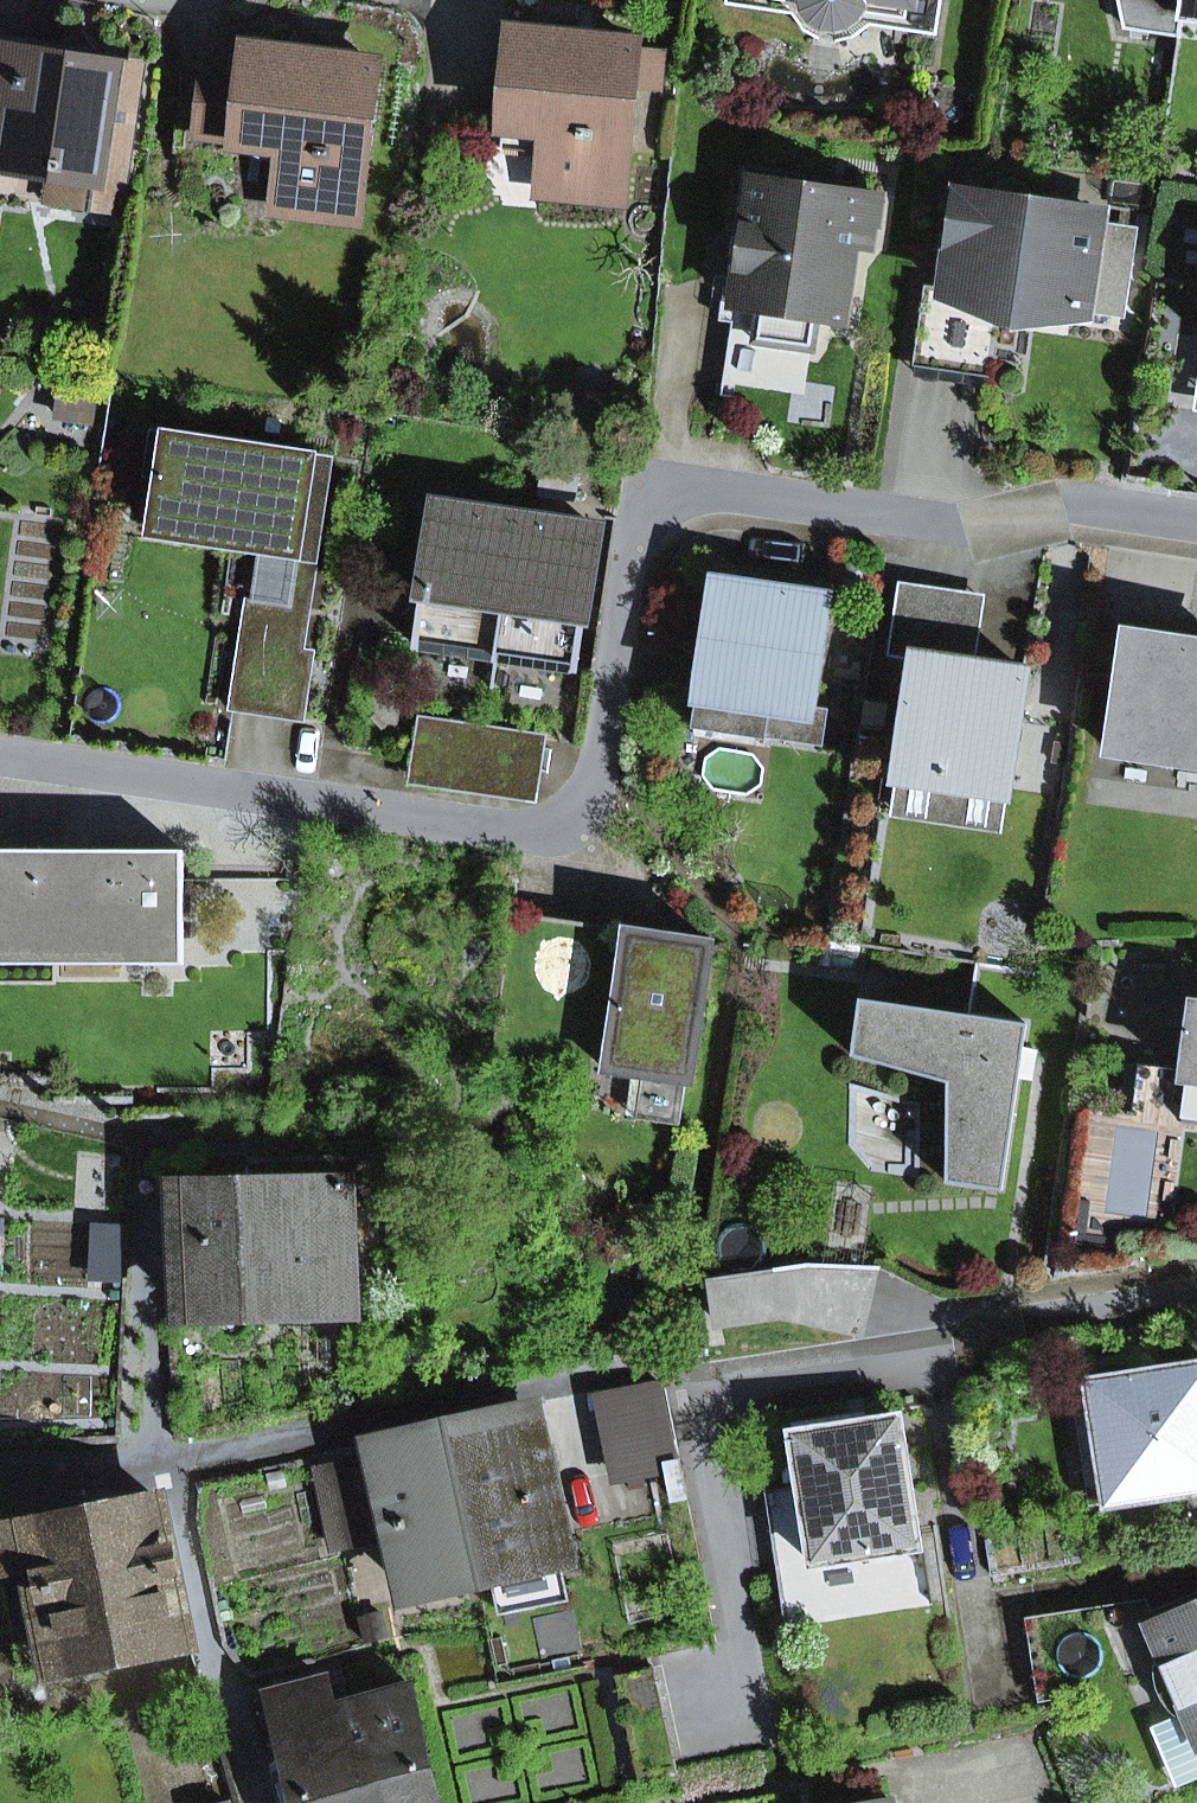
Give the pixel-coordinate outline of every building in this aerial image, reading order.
[(756,0),(727,0),(726,4),(755,8),(756,0)] [(936,35),(941,0),(756,0),(755,8),(811,17),(824,26),(835,27),(850,23),(936,35)] [(1178,37),(1180,22),(1183,0),(1118,0),(1124,29),(1178,37)] [(1180,22),(1196,24),(1196,0),(1183,0),(1180,22)] [(547,129),(506,125),(514,33),(505,32),(495,148),(545,152),(547,129)] [(635,49),(635,44),(514,33),(506,125),(547,129),(545,152),(541,190),(621,197),(631,85),(661,88),(664,51),(635,49)] [(299,55),(333,59),(335,42),(301,38),(299,55)] [(237,155),(239,140),(201,136),(207,87),(244,91),(249,49),(240,48),(236,81),(183,75),(175,148),(237,155)] [(356,217),(375,64),(333,59),(299,55),(249,49),(244,91),(207,87),(201,136),(239,140),(285,146),(277,208),(356,217)] [(0,50),(0,144),(54,152),(51,173),(48,196),(119,207),(139,71),(0,50)] [(51,173),(54,152),(0,144),(0,165),(51,173)] [(879,198),(753,179),(734,305),(746,307),(760,309),(755,342),(812,350),(817,318),(842,321),(854,246),(857,221),(875,224),(879,198)] [(1097,217),(964,197),(950,289),(949,293),(994,300),(992,313),(1035,320),(1037,307),(1082,313),(1083,307),(1088,271),(1128,277),(1132,250),(1092,244),(1097,217)] [(854,246),(871,249),(875,224),(857,221),(854,246)] [(1088,271),(1083,307),(1122,313),(1128,277),(1088,271)] [(949,293),(950,289),(924,285),(911,372),(981,382),(992,313),(994,300),(949,293)] [(733,398),(735,386),(746,307),(734,305),(722,304),(720,321),(732,323),(721,396),(733,398)] [(94,398),(65,393),(61,417),(91,421),(94,398)] [(165,431),(151,525),(303,547),(317,454),(165,431)] [(288,651),(306,653),(336,456),(317,454),(303,547),(151,525),(149,536),(258,553),(251,599),(295,605),(288,651)] [(438,506),(417,648),(497,659),(518,518),(438,506)] [(577,671),(598,530),(518,518),(497,659),(577,671)] [(827,597),(715,581),(715,585),(705,654),(694,729),(765,739),(770,702),(811,708),(827,597)] [(715,585),(695,582),(685,651),(705,654),(715,585)] [(892,653),(914,656),(972,664),(981,598),(902,587),(892,653)] [(251,599),(248,598),(241,644),(288,651),(295,605),(251,599)] [(1127,634),(1109,751),(1196,764),(1196,644),(1127,634)] [(241,644),(231,709),(304,720),(313,654),(306,653),(288,651),(241,644)] [(972,664),(914,656),(897,774),(1008,790),(1026,672),(972,664)] [(765,739),(823,747),(828,710),(811,708),(770,702),(765,739)] [(445,763),(451,725),(422,721),(417,759),(445,763)] [(451,725),(445,763),(417,759),(414,776),(534,794),(536,777),(516,773),(522,736),(451,725)] [(536,777),(542,739),(522,736),(516,773),(536,777)] [(891,814),(1002,830),(1008,790),(897,774),(891,814)] [(0,851),(0,923),(132,923),(132,965),(184,965),(184,851),(0,851)] [(624,944),(627,930),(512,913),(510,927),(624,944)] [(132,965),(132,923),(0,923),(0,965),(132,965)] [(712,943),(627,930),(624,944),(606,1070),(643,1076),(686,1082),(691,1083),(712,943)] [(948,1083),(947,1183),(1002,1191),(1027,1025),(861,1000),(853,1056),(948,1083)] [(1194,1005),(1184,1079),(1196,1081),(1196,1005),(1194,1005)] [(637,1119),(680,1125),(686,1082),(643,1076),(637,1119)] [(1196,1120),(1196,1081),(1184,1079),(1181,1117),(1196,1120)] [(186,1182),(188,1309),(352,1306),(349,1179),(247,1181),(246,1160),(217,1160),(218,1182),(186,1182)] [(781,1318),(796,1321),(808,1263),(774,1272),(781,1318)] [(808,1263),(796,1321),(865,1337),(881,1268),(808,1263)] [(723,1327),(781,1318),(774,1272),(716,1280),(723,1327)] [(1087,1382),(1090,1402),(1073,1405),(1075,1421),(1092,1418),(1105,1504),(1106,1506),(1196,1492),(1196,1365),(1087,1382)] [(615,1438),(655,1431),(646,1386),(606,1394),(615,1438)] [(523,1412),(449,1427),(480,1579),(492,1576),(552,1564),(546,1537),(529,1457),(547,1453),(537,1409),(523,1412)] [(791,1421),(793,1434),(850,1426),(848,1413),(791,1421)] [(793,1434),(813,1563),(918,1548),(898,1418),(850,1426),(793,1434)] [(1089,1507),(1105,1504),(1092,1418),(1075,1421),(1089,1507)] [(480,1579),(449,1427),(366,1444),(368,1457),(376,1492),(389,1489),(398,1532),(411,1593),(480,1579)] [(615,1438),(621,1472),(661,1464),(655,1431),(615,1438)] [(555,1535),(563,1534),(551,1452),(547,1453),(529,1457),(546,1537),(555,1535)] [(335,1545),(398,1532),(389,1489),(376,1492),(368,1457),(319,1467),(335,1545)] [(25,1674),(190,1641),(161,1501),(5,1532),(10,1561),(3,1562),(25,1674)] [(3,1562),(10,1561),(5,1532),(0,1533),(0,1563),(3,1562)] [(500,1614),(569,1600),(555,1535),(546,1537),(552,1564),(492,1576),(500,1614)] [(1149,1627),(1196,1606),(1196,1591),(1151,1611),(1146,1599),(1118,1603),(1118,1605),(1122,1631),(1149,1627)] [(1037,1617),(1049,1700),(1154,1683),(1161,1702),(1175,1718),(1185,1713),(1196,1740),(1196,1606),(1149,1627),(1122,1631),(1118,1605),(1037,1617)] [(1038,1703),(1049,1700),(1037,1617),(1036,1616),(1025,1618),(1038,1703)] [(278,1695),(305,1802),(439,1802),(409,1684),(390,1689),(334,1703),(328,1682),(309,1687),(278,1695)] [(1196,1779),(1196,1740),(1185,1713),(1175,1718),(1152,1727),(1178,1787),(1196,1779)]
